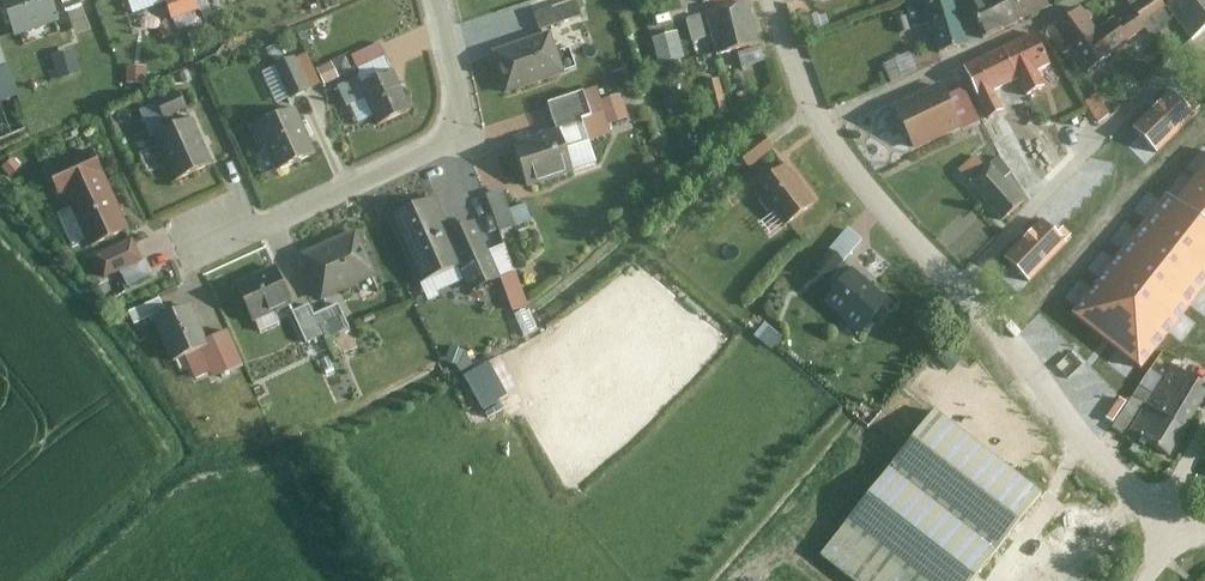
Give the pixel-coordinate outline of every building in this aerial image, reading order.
[(18,36),(61,23),(54,0),(8,0),(18,36)] [(69,21),(89,16),(85,3),(95,0),(63,0),(69,21)] [(172,11),(197,0),(167,0),(172,11)] [(537,13),(544,32),(586,17),(579,0),(574,0),(537,13)] [(909,11),(918,35),(933,29),(943,56),(975,44),(958,0),(937,0),(909,11)] [(993,33),(1026,18),(1018,0),(978,0),(993,33)] [(1026,18),(1055,4),(1053,0),(1018,0),(1026,18)] [(1117,54),(1166,15),(1163,12),(1174,3),(1172,0),(1150,0),(1104,35),(1117,54)] [(1163,12),(1166,15),(1189,43),(1204,30),(1204,0),(1178,0),(1174,3),(1163,12)] [(756,3),(688,21),(694,45),(714,40),(720,63),(742,57),(747,74),(773,67),(756,3)] [(1084,6),(1056,26),(1089,73),(1117,54),(1104,35),(1084,6)] [(680,33),(654,40),(662,68),(688,60),(680,33)] [(1061,60),(1047,33),(1005,55),(1019,83),(1030,103),(1052,92),(1040,70),(1061,60)] [(557,37),(495,58),(510,100),(572,78),(557,37)] [(59,51),(67,77),(90,70),(82,45),(59,51)] [(355,60),(367,86),(398,72),(386,46),(355,60)] [(285,102),(329,82),(315,49),(270,69),(285,102)] [(1005,55),(970,73),(995,124),(1010,116),(999,93),(1019,83),(1005,55)] [(0,65),(0,77),(8,100),(26,94),(14,60),(0,65)] [(367,86),(387,129),(418,115),(398,72),(367,86)] [(721,77),(709,80),(719,112),(731,109),(721,77)] [(901,110),(924,156),(973,133),(950,86),(901,110)] [(518,150),(536,194),(603,172),(592,122),(602,118),(593,92),(552,106),(562,137),(518,150)] [(1098,94),(1087,101),(1102,121),(1112,114),(1098,94)] [(1035,108),(1020,115),(1042,163),(1070,150),(1058,124),(1045,130),(1035,108)] [(266,128),(289,175),(324,158),(301,111),(266,128)] [(198,122),(155,140),(176,190),(219,172),(198,122)] [(762,134),(720,165),(730,177),(746,165),(749,169),(774,150),(762,134)] [(139,231),(102,150),(60,168),(97,250),(139,231)] [(1012,178),(998,159),(971,179),(1003,221),(1023,199),(1004,182),(1012,178)] [(785,226),(815,204),(786,165),(751,190),(769,215),(774,211),(785,226)] [(1193,198),(1204,208),(1204,184),(1193,198)] [(1077,309),(1143,364),(1173,327),(1204,353),(1204,319),(1201,315),(1204,310),(1204,208),(1193,198),(1180,187),(1077,309)] [(510,192),(494,197),(500,217),(472,225),(492,291),(527,281),(513,236),(539,227),(533,206),(516,211),(510,192)] [(393,224),(422,290),(470,269),(440,203),(393,224)] [(811,270),(827,282),(861,241),(846,228),(811,270)] [(386,278),(363,232),(307,259),(330,305),(386,278)] [(146,264),(139,246),(106,259),(113,277),(146,264)] [(277,271),(241,286),(260,328),(295,313),(277,271)] [(864,336),(893,301),(856,271),(829,303),(851,321),(849,323),(864,336)] [(776,300),(787,305),(792,292),(781,288),(776,300)] [(166,314),(159,301),(135,314),(141,326),(150,322),(166,314)] [(206,345),(189,305),(166,314),(150,322),(168,363),(186,355),(197,380),(218,370),(206,345)] [(321,319),(317,306),(299,313),(311,342),(329,334),(321,319)] [(353,323),(345,307),(321,319),(329,334),(353,323)] [(250,369),(232,333),(206,345),(218,370),(224,382),(250,369)] [(1177,369),(1156,410),(1194,427),(1204,405),(1204,384),(1177,369)] [(1144,405),(1127,443),(1178,464),(1194,427),(1156,410),(1144,405)] [(1042,495),(934,411),(820,556),(852,580),(974,580),(1042,495)]
